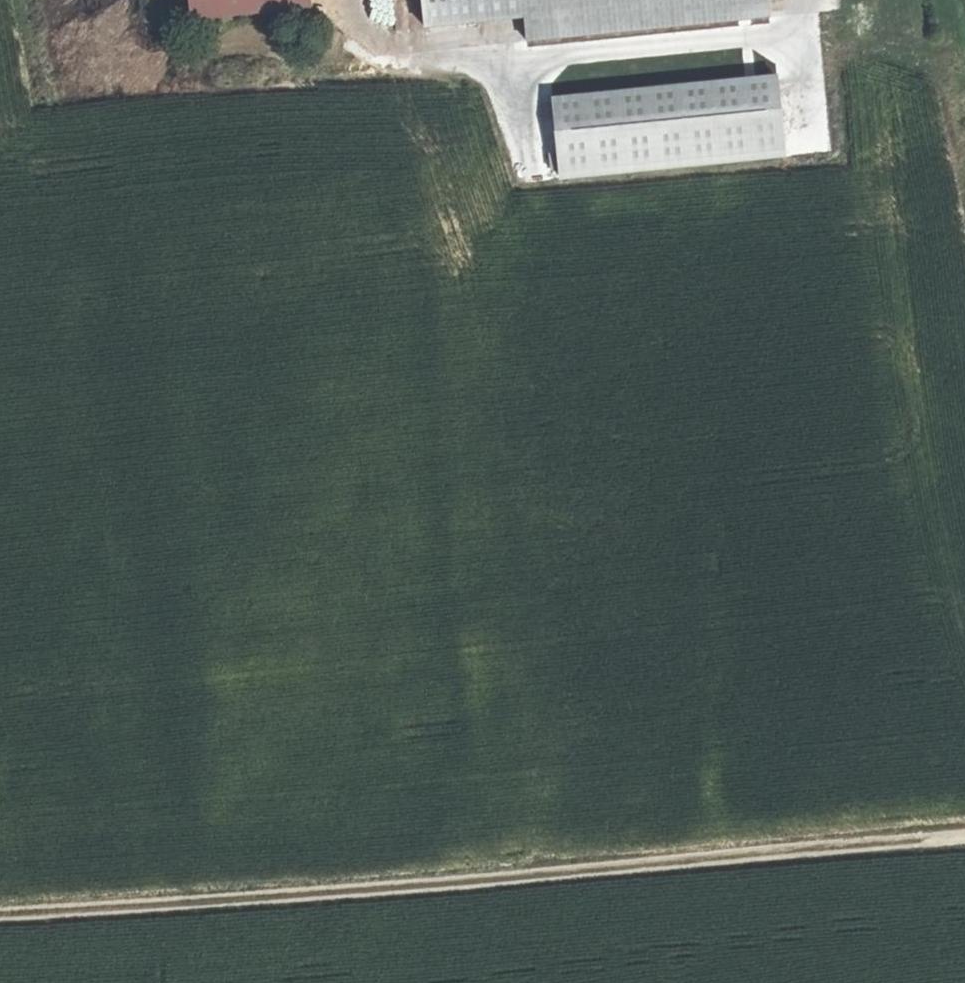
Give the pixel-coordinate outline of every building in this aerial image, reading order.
[(189,18),(309,8),(308,0),(187,0),(189,18)] [(423,25),(523,15),(524,39),(767,16),(765,0),(421,0),(423,25)] [(545,101),(553,180),(776,158),(769,79),(545,101)]
